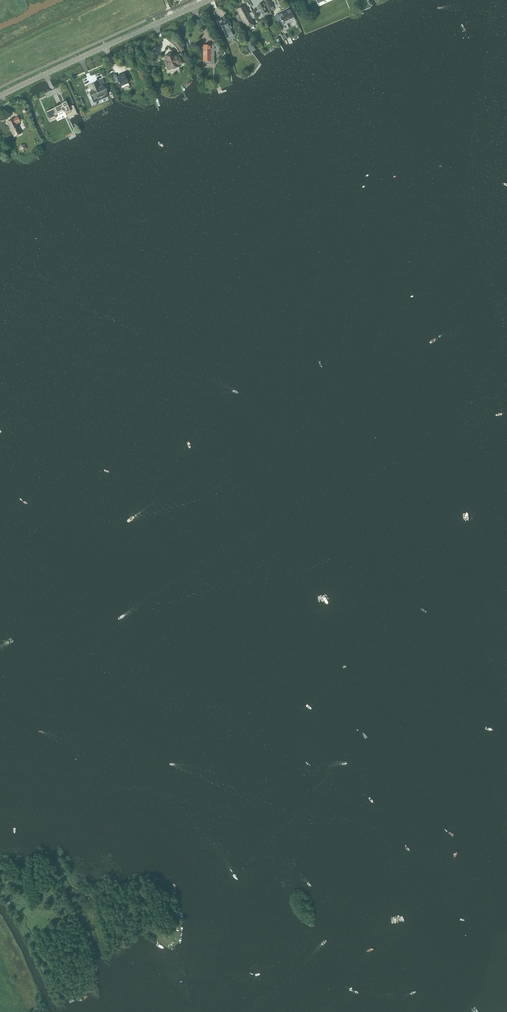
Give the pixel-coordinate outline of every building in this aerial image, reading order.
[(266,1),(269,9),(271,11),(274,10),(273,7),(270,0),(269,0),(266,1)] [(256,7),(258,11),(260,10),(264,17),(268,15),(265,8),(265,7),(264,4),(263,4),(262,3),(258,5),(259,6),(256,7)] [(249,14),(244,6),(237,10),(238,14),(235,15),(239,23),(242,21),(247,30),(255,26),(251,19),(255,17),(252,12),(249,14)] [(278,15),(274,16),(279,27),(283,25),(282,23),(294,18),(289,7),(278,13),(278,15)] [(235,35),(226,16),(223,18),(225,22),(220,24),(222,29),(223,29),(227,39),(235,35)] [(176,39),(173,42),(173,43),(181,52),(185,50),(176,39)] [(204,45),(204,64),(214,64),(214,62),(214,51),(218,51),(220,50),(219,48),(217,49),(214,49),(214,45),(204,45)] [(175,57),(174,54),(164,58),(170,71),(173,70),(174,70),(180,68),(179,66),(183,64),(179,55),(175,57)] [(129,84),(128,83),(126,76),(125,74),(117,78),(116,75),(111,77),(117,91),(129,86),(128,84),(129,84)] [(92,91),(90,92),(94,103),(108,97),(107,95),(104,88),(106,87),(103,80),(97,82),(97,83),(90,86),(92,91)] [(55,108),(46,112),(50,121),(56,118),(55,115),(63,111),(64,111),(65,112),(66,115),(71,113),(72,117),(78,114),(74,105),(69,107),(67,102),(66,101),(63,103),(62,104),(61,104),(61,105),(58,106),(58,105),(54,107),(55,108)] [(15,137),(18,135),(22,134),(17,124),(20,123),(17,117),(7,123),(15,137)]
